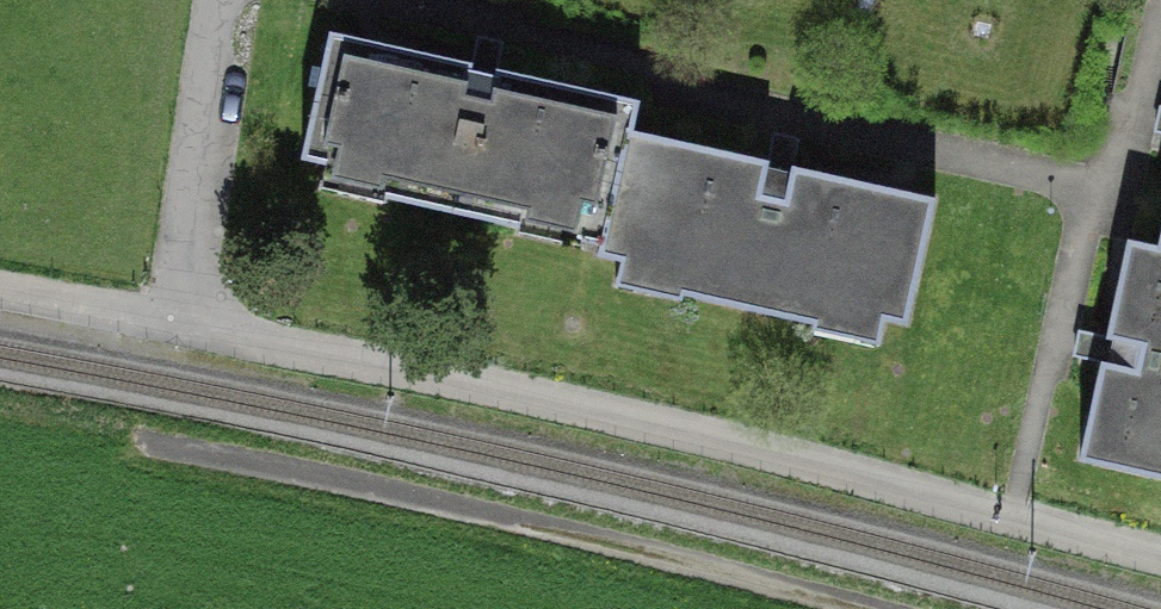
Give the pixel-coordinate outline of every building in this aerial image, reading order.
[(295,165),(607,241),(634,130),(640,103),(328,28),(295,165)] [(937,203),(634,130),(607,241),(603,255),(623,260),(618,283),(876,346),(884,317),(908,322),(937,203)] [(1159,253),(1124,245),(1075,461),(1160,480),(1160,253),(1159,253)]
